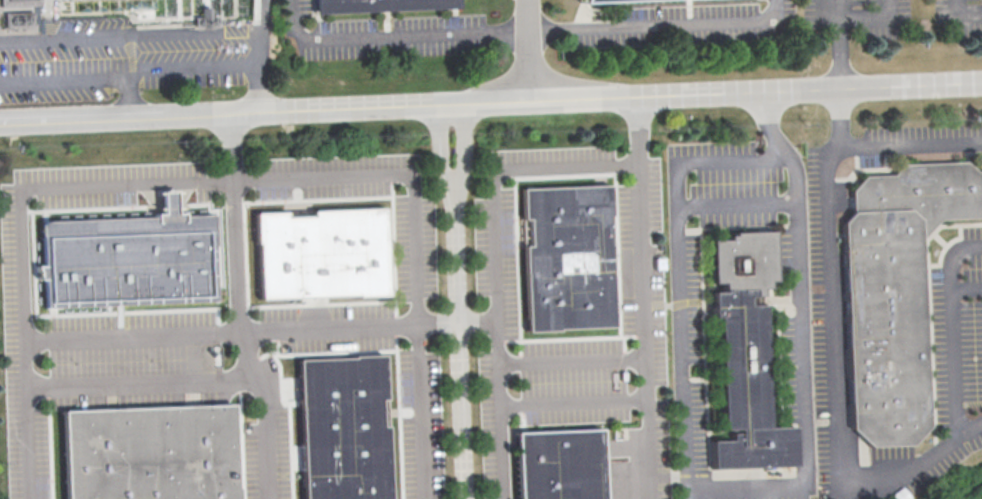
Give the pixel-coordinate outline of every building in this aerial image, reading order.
[(41,8),(0,10),(0,0),(41,0),(41,8)] [(314,16),(313,0),(454,0),(454,9),(314,16)] [(974,172),(981,172),(981,218),(937,220),(918,241),(925,426),(909,446),(867,448),(848,430),(840,224),(849,213),(849,192),(862,178),(892,177),(900,166),(963,163),(974,172)] [(518,190),(605,187),(610,329),(524,332),(521,249),(525,249),(524,221),(519,221),(518,190)] [(251,215),(280,213),(280,219),(306,218),(306,213),(378,209),(383,297),(255,303),(251,215)] [(36,224),(149,219),(150,224),(176,223),(176,218),(206,217),(209,303),(40,310),(36,224)] [(794,467),(709,471),(708,443),(728,442),(727,435),(735,434),(735,430),(719,431),(714,318),(709,318),(708,292),(719,292),(718,283),(707,283),(705,241),(724,240),(724,237),(729,237),(729,235),(769,233),(771,282),(764,282),(764,289),(758,289),(758,297),(744,298),(744,306),(758,305),(764,428),(792,427),(794,467)] [(382,428),(384,498),(299,498),(295,361),(379,358),(381,401),(375,401),(376,428),(382,428)] [(227,406),(231,498),(61,498),(58,413),(227,406)] [(596,431),(599,498),(515,498),(512,434),(596,431)]
